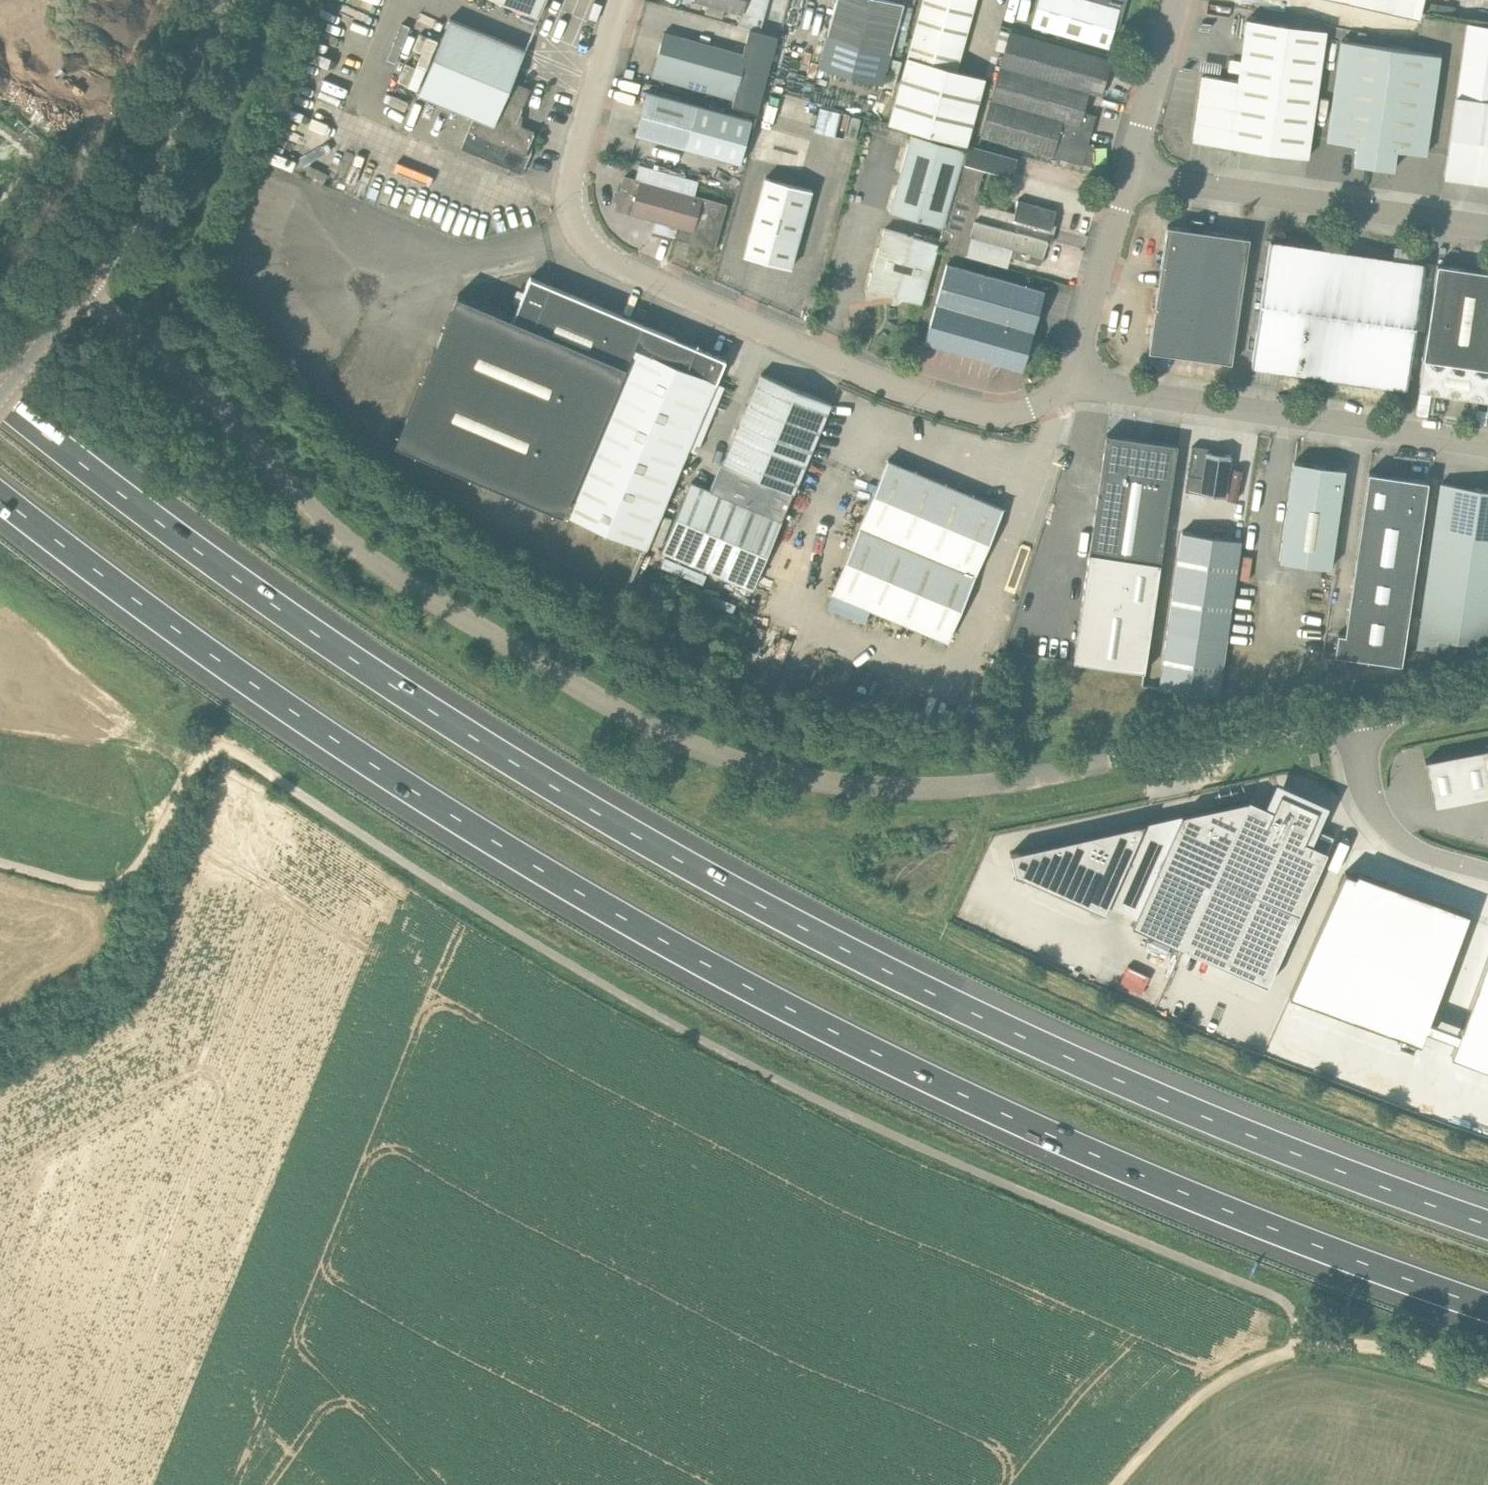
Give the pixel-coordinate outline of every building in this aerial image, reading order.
[(539,16),(546,0),(499,0),(539,16)] [(741,13),(744,2),(745,0),(693,0),(741,13)] [(769,0),(745,0),(744,2),(767,8),(769,0)] [(903,5),(905,0),(836,0),(818,66),(882,84),(903,5)] [(908,57),(888,124),(967,145),(985,78),(956,70),(975,0),(923,0),(908,57)] [(1032,25),(1109,47),(1114,29),(1118,30),(1126,0),(1039,0),(1032,25)] [(1419,19),(1423,0),(1338,0),(1419,19)] [(741,13),(763,20),(767,8),(744,2),(741,13)] [(763,20),(741,13),(737,25),(760,31),(763,20)] [(529,155),(525,153),(534,133),(515,125),(529,91),(511,83),(525,50),(449,19),(418,95),(473,118),(461,148),(522,174),(529,155)] [(1308,157),(1326,30),(1247,19),(1238,80),(1203,75),(1193,140),(1308,157)] [(1101,95),(1111,59),(1010,30),(1001,66),(991,101),(981,135),(1081,164),(1096,115),(1083,111),(1089,92),(1101,95)] [(736,92),(746,55),(664,32),(652,76),(688,86),(690,79),(736,92)] [(1426,154),(1440,55),(1341,41),(1327,140),(1357,144),(1354,164),(1393,170),(1396,150),(1426,154)] [(636,134),(686,148),(740,163),(751,120),(697,105),(647,92),(636,134)] [(1444,177),(1487,183),(1487,101),(1456,96),(1444,177)] [(946,225),(967,150),(914,135),(892,210),(946,225)] [(965,256),(970,237),(979,203),(975,197),(983,172),(987,170),(1012,177),(1017,159),(968,145),(967,150),(946,225),(940,248),(965,256)] [(698,181),(659,170),(639,165),(635,180),(624,177),(615,209),(662,222),(658,234),(653,233),(653,234),(675,240),(679,227),(692,230),(689,242),(713,249),(719,230),(727,204),(694,194),(698,181)] [(792,269),(797,249),(813,191),(766,178),(746,256),(792,269)] [(1043,257),(1056,210),(1018,200),(1014,212),(979,203),(970,237),(1013,249),(1011,256),(1024,260),(1041,265),(1043,257)] [(1232,363),(1250,237),(1167,226),(1149,352),(1232,363)] [(926,235),(924,240),(886,229),(869,288),(923,304),(941,239),(926,235)] [(1407,389),(1425,263),(1270,241),(1251,367),(1407,389)] [(925,342),(1023,369),(1045,291),(946,263),(925,342)] [(1437,265),(1419,391),(1487,401),(1487,272),(1437,265)] [(513,318),(457,295),(395,444),(563,514),(571,495),(577,498),(639,350),(686,369),(695,346),(530,277),(513,318)] [(639,350),(577,498),(570,516),(647,548),(725,359),(695,346),(686,369),(639,350)] [(723,465),(794,497),(832,404),(762,374),(755,393),(723,465)] [(1161,563),(1178,444),(1107,434),(1089,553),(1161,563)] [(1185,491),(1200,493),(1225,497),(1231,455),(1207,451),(1207,449),(1192,447),(1185,491)] [(888,459),(860,526),(832,593),(947,641),(1003,507),(888,459)] [(1331,568),(1345,469),(1294,462),(1280,561),(1331,568)] [(794,497),(723,465),(721,464),(710,490),(783,522),(794,497)] [(1338,634),(1335,655),(1401,664),(1402,661),(1410,604),(1413,584),(1428,481),(1369,472),(1368,472),(1354,576),(1351,596),(1345,635),(1338,634)] [(755,590),(783,522),(710,490),(691,481),(662,551),(755,590)] [(1441,483),(1417,647),(1455,653),(1457,641),(1487,645),(1487,490),(1441,483)] [(1219,638),(1237,540),(1178,529),(1160,627),(1219,638)] [(1089,553),(1073,662),(1145,672),(1161,563),(1089,553)] [(1434,808),(1487,797),(1487,748),(1425,760),(1434,808)] [(1250,800),(1185,945),(1189,947),(1187,951),(1267,986),(1334,837),(1312,827),(1319,809),(1281,792),(1273,810),(1250,800)] [(1103,830),(1007,850),(1012,872),(1102,914),(1105,907),(1131,918),(1128,925),(1180,950),(1250,799),(1179,813),(1162,850),(1137,838),(1145,821),(1121,826),(1116,836),(1103,830)] [(1426,1030),(1456,1041),(1460,1032),(1429,1021),(1466,921),(1469,913),(1432,900),(1394,886),(1357,872),(1356,876),(1345,872),(1289,996),(1421,1044),(1426,1030)] [(1460,1032),(1456,1041),(1451,1056),(1487,1069),(1487,956),(1460,1032)]
